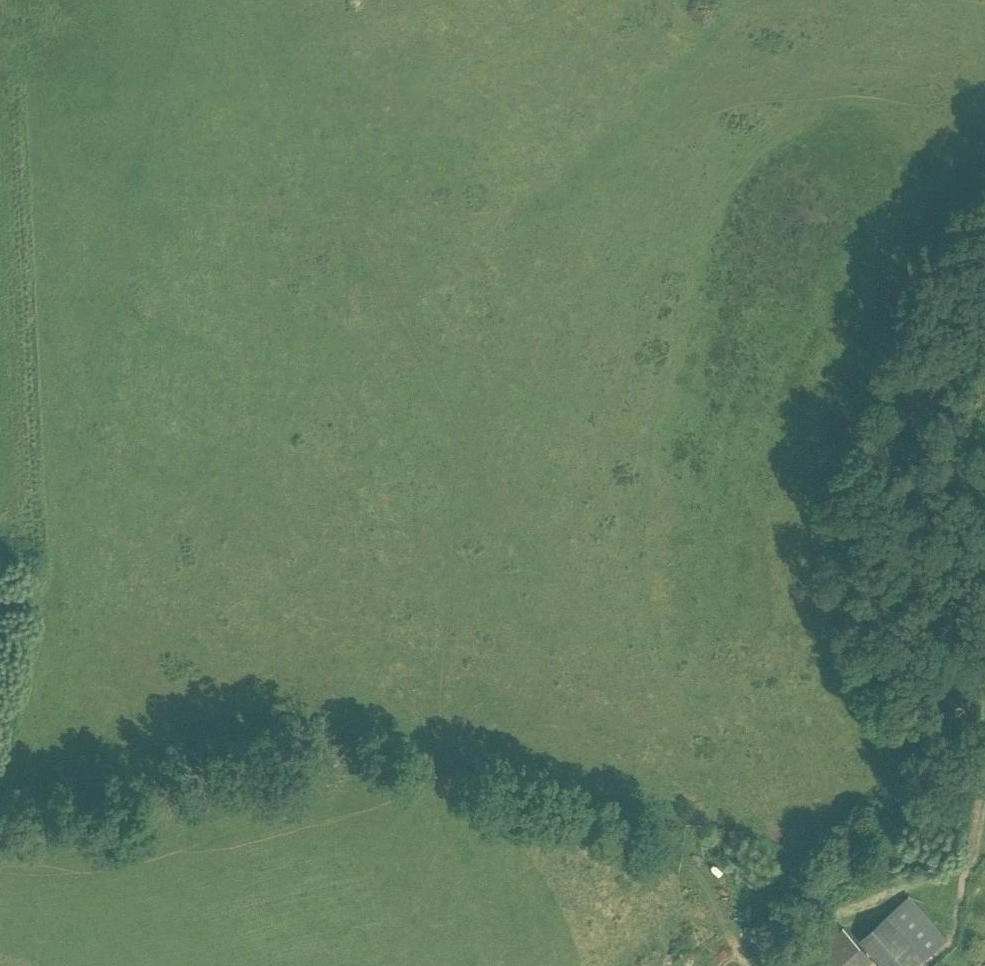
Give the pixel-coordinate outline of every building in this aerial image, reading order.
[(913,611),(916,603),(907,601),(905,609),(913,611)] [(947,937),(909,896),(860,940),(884,965),(915,965),(947,937)]
